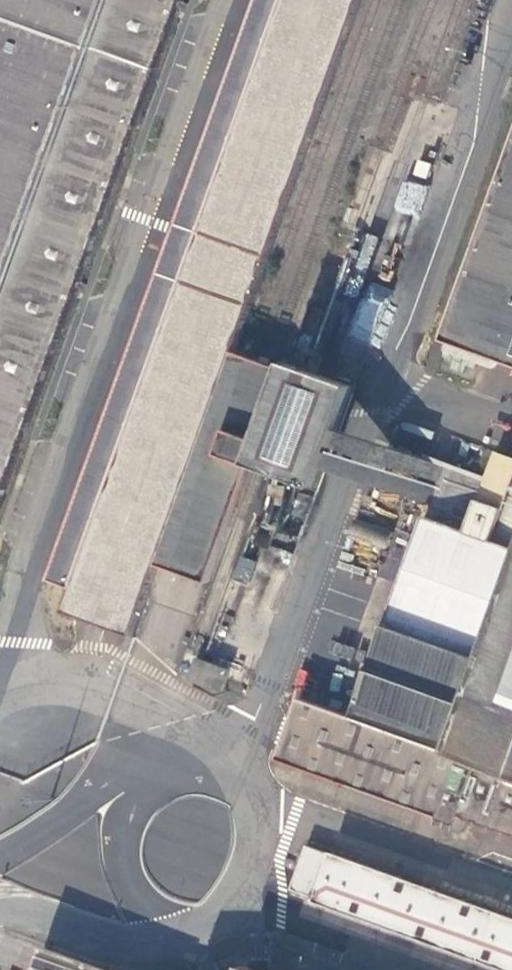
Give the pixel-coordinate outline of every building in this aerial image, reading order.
[(188,0),(0,0),(0,510),(188,0)] [(258,459),(287,369),(237,351),(363,0),(260,0),(50,583),(73,590),(65,614),(133,639),(159,568),(209,586),(258,459)] [(435,341),(511,368),(511,128),(435,341)] [(291,358),(287,369),(258,459),(269,463),(268,465),(282,470),(283,468),(323,490),(330,474),(343,434),(361,385),(332,374),(317,369),(318,366),(314,365),(313,368),(303,364),(295,362),(296,359),(291,358)] [(330,474),(465,518),(472,499),(483,476),(433,458),(431,463),(343,434),(330,474)] [(493,452),(483,476),(472,499),(465,518),(460,530),(419,516),(357,710),(307,692),(284,753),(450,813),(448,819),(468,826),(473,810),(511,824),(511,458),(493,452)] [(232,670),(199,659),(192,679),(225,691),(232,670)] [(308,849),(293,891),(311,898),(310,901),(501,969),(511,969),(511,920),(324,853),(323,855),(308,849)] [(244,953),(238,969),(286,969),(244,953)]
